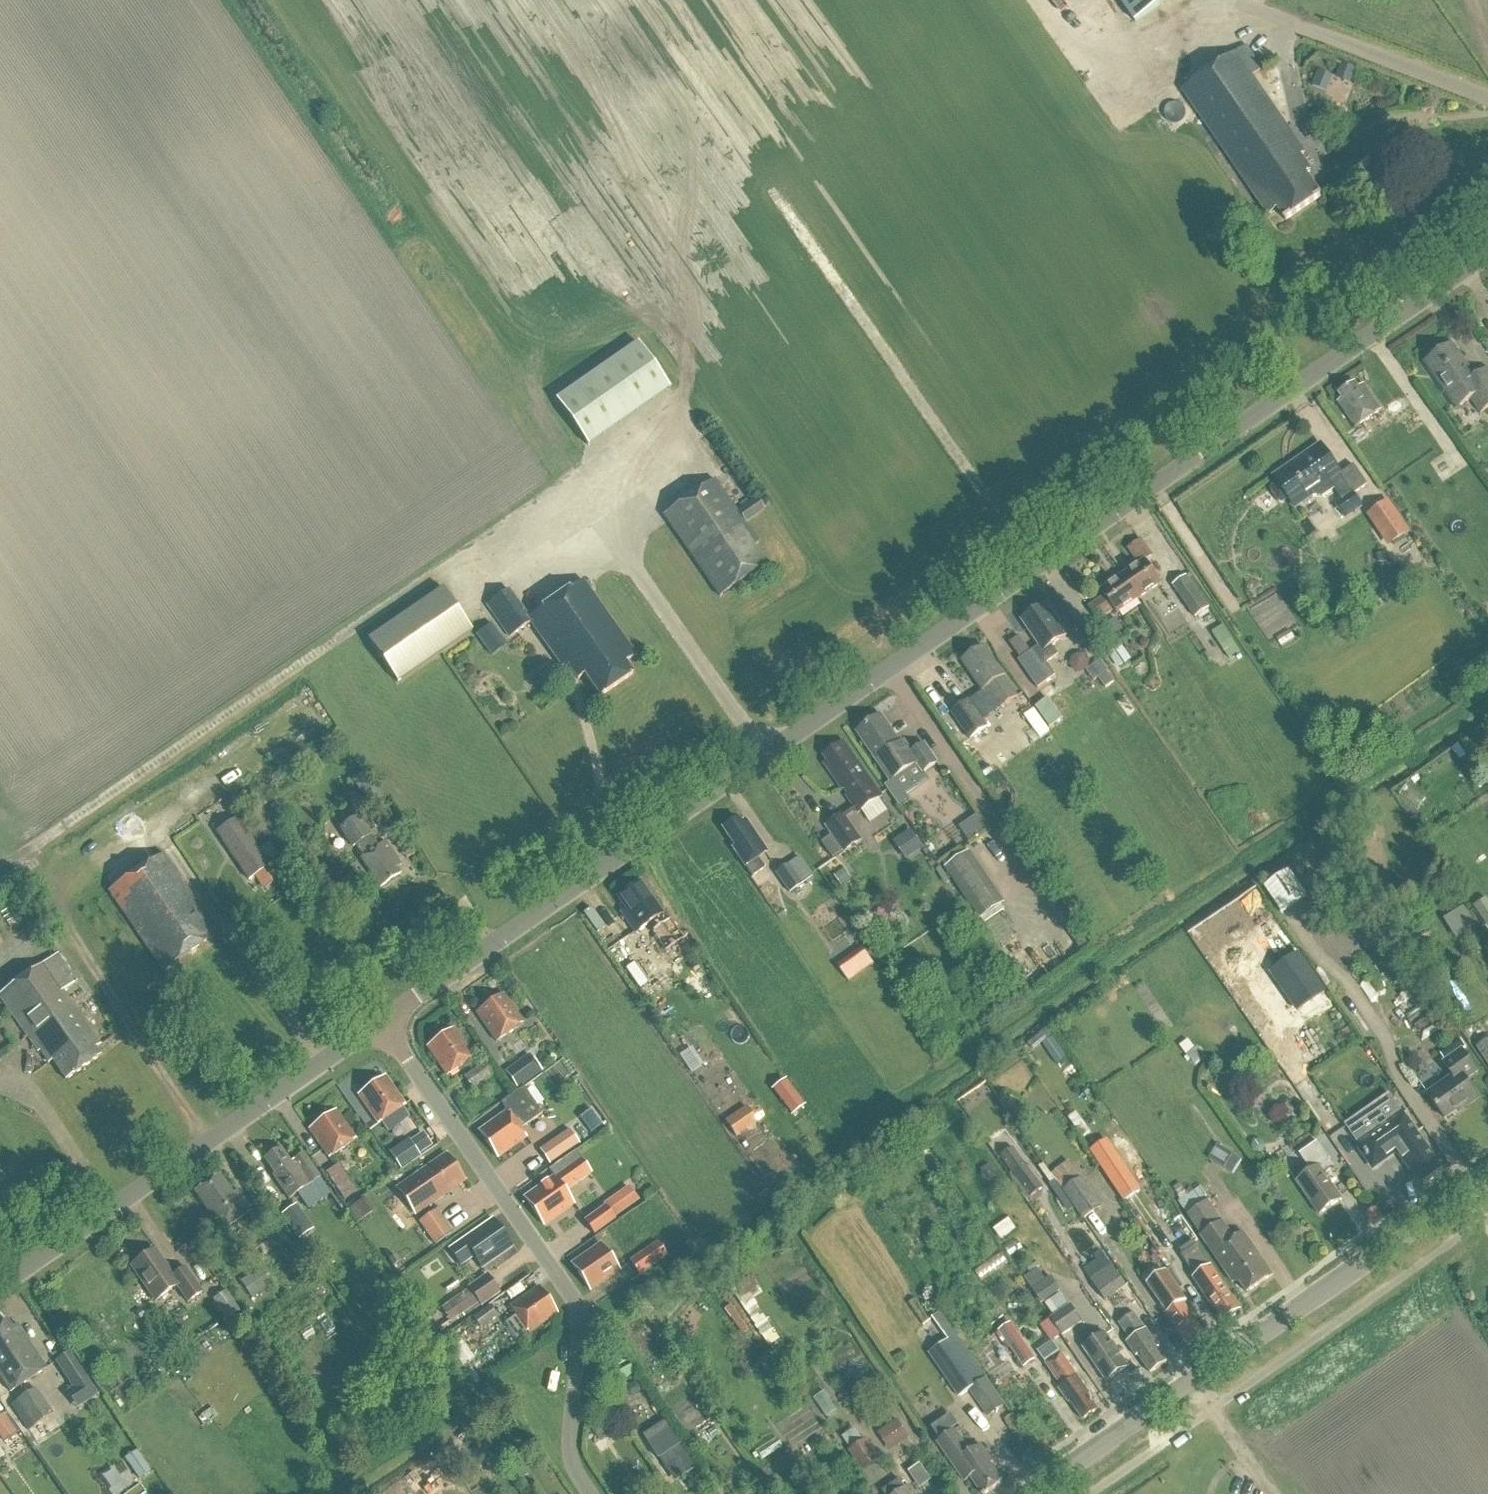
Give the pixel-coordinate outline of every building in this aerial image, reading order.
[(1138,26),(1176,0),(1120,0),(1138,26)] [(1279,210),(1287,222),(1323,198),(1308,176),(1313,172),(1303,157),(1307,154),(1254,79),(1265,71),(1249,48),(1184,94),(1271,216),(1279,210)] [(1357,70),(1344,65),(1339,76),(1352,82),(1357,70)] [(636,339),(549,393),(579,440),(665,386),(636,339)] [(1481,413),(1487,408),(1487,370),(1475,378),(1453,346),(1426,364),(1457,409),(1472,399),(1481,413)] [(1343,400),(1338,404),(1356,429),(1382,411),(1364,386),(1358,390),(1355,385),(1340,395),(1343,400)] [(1323,499),(1335,491),(1342,500),(1336,504),(1346,519),(1363,508),(1355,496),(1368,487),(1354,467),(1341,476),(1321,447),(1275,478),(1279,485),(1272,489),(1272,492),(1280,503),(1283,504),(1289,499),(1295,508),(1314,495),(1316,498),(1323,499)] [(758,500),(738,514),(715,482),(664,517),(720,598),(766,566),(751,544),(754,542),(745,529),(747,527),(745,523),(765,510),(758,500)] [(1363,514),(1385,547),(1402,535),(1380,502),(1363,514)] [(1124,577),(1139,599),(1161,584),(1146,561),(1152,557),(1141,541),(1128,550),(1139,566),(1124,577)] [(1271,580),(1278,592),(1296,583),(1290,571),(1271,580)] [(1089,608),(1097,621),(1114,610),(1117,614),(1139,599),(1124,577),(1101,592),(1105,597),(1089,608)] [(577,682),(584,677),(600,699),(605,695),(606,696),(629,680),(628,679),(633,675),(625,664),(636,656),(583,581),(529,620),(509,591),(487,607),(510,640),(531,625),(564,671),(568,669),(577,682)] [(1181,590),(1204,621),(1215,612),(1192,582),(1181,590)] [(369,644),(399,686),(473,634),(443,591),(369,644)] [(1020,661),(1039,689),(1056,676),(1048,665),(1060,656),(1053,647),(1070,636),(1047,603),(1022,621),(1040,646),(1020,661)] [(1096,644),(1108,637),(1097,621),(1086,628),(1096,644)] [(1224,627),(1212,634),(1229,660),(1240,653),(1224,627)] [(482,631),(484,648),(499,646),(497,629),(482,631)] [(1132,659),(1123,646),(1109,655),(1118,668),(1132,659)] [(984,648),(962,663),(983,693),(988,689),(1001,709),(1018,698),(1004,678),(1005,678),(984,648)] [(1087,671),(1095,681),(1109,670),(1101,660),(1087,671)] [(1042,693),(1029,702),(1044,722),(1057,712),(1042,693)] [(952,716),(972,743),(992,729),(972,702),(952,716)] [(904,742),(901,745),(882,717),(858,733),(891,782),(918,764),(923,773),(937,764),(925,745),(912,754),(904,742)] [(827,763),(824,765),(858,814),(882,797),(844,743),(824,758),(827,763)] [(901,808),(910,802),(896,781),(887,788),(901,808)] [(368,820),(375,829),(391,818),(384,808),(368,820)] [(827,827),(845,853),(862,842),(844,815),(827,827)] [(217,832),(250,881),(271,867),(239,818),(217,832)] [(363,859),(381,888),(401,875),(391,860),(395,857),(386,843),(379,848),(360,818),(343,829),(355,848),(357,846),(365,858),(363,859)] [(732,850),(745,868),(752,878),(765,869),(757,859),(767,853),(745,821),(740,824),(737,819),(722,830),(735,849),(732,850)] [(894,841),(907,861),(925,848),(912,829),(894,841)] [(998,909),(1006,904),(970,851),(945,869),(981,921),(987,917),(998,931),(1008,924),(998,909)] [(109,893),(163,973),(219,935),(165,855),(109,893)] [(772,869),(784,886),(796,878),(784,861),(772,869)] [(626,911),(621,915),(634,934),(662,915),(640,883),(617,899),(626,911)] [(666,915),(644,928),(657,948),(678,934),(666,915)] [(1454,961),(1443,946),(1429,955),(1440,971),(1454,961)] [(839,966),(851,983),(875,966),(864,950),(839,966)] [(58,956),(0,997),(0,998),(39,1054),(41,1052),(49,1064),(52,1061),(67,1081),(102,1057),(96,1049),(101,1045),(63,991),(76,982),(58,956)] [(1300,956),(1272,976),(1300,1014),(1328,994),(1300,956)] [(501,979),(508,990),(518,983),(510,972),(501,979)] [(476,1014),(496,1043),(523,1024),(503,995),(476,1014)] [(454,1029),(427,1048),(447,1077),(474,1059),(454,1029)] [(1478,1047),(1487,1063),(1487,1040),(1478,1047)] [(1453,1078),(1428,1095),(1445,1120),(1477,1097),(1466,1080),(1477,1072),(1462,1051),(1444,1064),(1453,1078)] [(530,1055),(505,1073),(517,1091),(542,1072),(530,1055)] [(457,1071),(464,1081),(483,1068),(476,1058),(457,1071)] [(495,1065),(471,1081),(477,1090),(501,1074),(495,1065)] [(385,1078),(358,1096),(378,1125),(405,1106),(385,1078)] [(792,1115),(802,1107),(784,1083),(774,1090),(792,1115)] [(479,1132),(497,1159),(526,1139),(520,1130),(542,1115),(523,1089),(500,1105),(506,1113),(479,1132)] [(727,1120),(738,1137),(759,1124),(749,1107),(727,1120)] [(385,1125),(395,1140),(419,1123),(409,1109),(385,1125)] [(336,1112),(309,1131),(329,1160),(356,1141),(336,1112)] [(1396,1152),(1409,1171),(1412,1169),(1425,1187),(1444,1173),(1403,1115),(1358,1146),(1374,1168),(1396,1152)] [(1073,1123),(1080,1141),(1093,1136),(1086,1118),(1073,1123)] [(540,1151),(549,1165),(579,1145),(569,1131),(540,1151)] [(1091,1153),(1125,1204),(1142,1192),(1108,1141),(1091,1153)] [(1221,1151),(1231,1160),(1239,1151),(1230,1142),(1221,1151)] [(1297,1183),(1320,1216),(1342,1201),(1323,1174),(1334,1166),(1318,1143),(1300,1155),(1312,1172),(1297,1183)] [(400,1168),(418,1156),(410,1144),(392,1156),(400,1168)] [(308,1187),(292,1163),(291,1164),(281,1150),(264,1161),(274,1176),(273,1177),(289,1200),(308,1187)] [(524,1199),(543,1227),(574,1206),(565,1193),(590,1175),(575,1153),(549,1171),(553,1178),(524,1199)] [(436,1202),(465,1182),(446,1155),(397,1190),(415,1216),(436,1202)] [(303,1156),(292,1163),(308,1187),(319,1179),(303,1156)] [(1052,1178),(1071,1169),(1064,1156),(1046,1165),(1052,1178)] [(1044,1188),(1026,1162),(1012,1172),(1030,1198),(1044,1188)] [(339,1163),(327,1172),(345,1200),(357,1192),(339,1163)] [(236,1194),(233,1196),(219,1176),(194,1193),(207,1213),(205,1215),(219,1234),(249,1213),(236,1194)] [(1084,1179),(1065,1192),(1085,1222),(1105,1209),(1084,1179)] [(1176,1205),(1198,1200),(1194,1182),(1172,1188),(1176,1205)] [(629,1188),(604,1206),(585,1220),(596,1236),(616,1221),(615,1220),(640,1202),(629,1188)] [(1132,1219),(1146,1210),(1138,1197),(1124,1206),(1132,1219)] [(315,1228),(299,1203),(285,1213),(301,1237),(315,1228)] [(1238,1280),(1248,1294),(1274,1277),(1245,1234),(1235,1240),(1212,1206),(1191,1220),(1234,1284),(1238,1280)] [(1375,1211),(1368,1216),(1376,1227),(1383,1223),(1375,1211)] [(985,1222),(993,1234),(1009,1223),(1001,1212),(985,1222)] [(437,1213),(409,1231),(425,1256),(453,1238),(437,1213)] [(474,1257),(482,1269),(512,1248),(492,1220),(449,1250),(461,1267),(474,1257)] [(655,1244),(627,1264),(637,1278),(665,1259),(655,1244)] [(571,1265),(590,1292),(619,1272),(600,1245),(571,1265)] [(1212,1303),(1224,1321),(1239,1311),(1230,1297),(1231,1296),(1220,1280),(1196,1245),(1181,1256),(1195,1277),(1193,1279),(1210,1304),(1212,1303)] [(173,1277),(155,1251),(130,1268),(154,1303),(176,1287),(187,1304),(202,1293),(185,1269),(173,1277)] [(1045,1279),(1031,1261),(1016,1273),(1031,1291),(1045,1279)] [(1107,1304),(1118,1296),(1131,1314),(1143,1305),(1130,1287),(1129,1288),(1113,1266),(1091,1281),(1107,1304)] [(1166,1313),(1190,1348),(1205,1337),(1182,1304),(1185,1302),(1165,1272),(1148,1283),(1167,1312),(1166,1313)] [(469,1287),(471,1289),(443,1309),(453,1323),(480,1303),(483,1307),(503,1294),(489,1274),(469,1287)] [(1043,1308),(1060,1300),(1053,1287),(1037,1295),(1043,1308)] [(510,1308),(529,1335),(557,1314),(539,1288),(510,1308)] [(211,1300),(225,1320),(234,1313),(220,1293),(211,1300)] [(1070,1303),(1048,1317),(1061,1336),(1082,1322),(1070,1303)] [(487,1308),(471,1320),(478,1330),(494,1318),(487,1308)] [(989,1379),(943,1313),(915,1332),(961,1399),(972,1392),(989,1418),(1007,1405),(989,1379)] [(1146,1330),(1145,1330),(1134,1314),(1119,1324),(1131,1341),(1127,1343),(1137,1358),(1138,1357),(1151,1375),(1167,1364),(1158,1350),(1159,1349),(1146,1330)] [(997,1329),(1022,1367),(1034,1359),(1008,1321),(997,1329)] [(7,1323),(0,1327),(0,1377),(11,1393),(46,1370),(18,1327),(12,1331),(7,1323)] [(1105,1334),(1084,1349),(1107,1383),(1128,1368),(1105,1334)] [(70,1354),(56,1363),(74,1391),(87,1382),(70,1354)] [(1060,1390),(1069,1404),(1071,1403),(1083,1421),(1098,1411),(1089,1397),(1090,1396),(1061,1355),(1047,1365),(1063,1388),(1060,1390)] [(681,1382),(659,1397),(674,1420),(697,1404),(681,1382)] [(816,1384),(805,1392),(819,1412),(830,1404),(816,1384)] [(629,1398),(637,1396),(640,1392),(638,1387),(634,1385),(626,1387),(624,1391),(626,1396),(629,1398)] [(34,1387),(10,1404),(27,1430),(52,1413),(34,1387)] [(834,1430),(840,1442),(855,1435),(850,1423),(834,1430)] [(874,1439),(888,1459),(908,1446),(894,1425),(874,1439)] [(593,1433),(600,1443),(610,1436),(603,1426),(593,1433)] [(657,1459),(658,1459),(679,1446),(669,1430),(647,1444),(657,1459)] [(971,1477),(982,1493),(986,1493),(1003,1483),(990,1464),(992,1462),(982,1447),(967,1457),(952,1435),(939,1444),(948,1457),(952,1454),(958,1463),(969,1479),(971,1477)] [(864,1445),(846,1457),(860,1477),(877,1466),(864,1445)] [(690,1461),(679,1446),(658,1459),(669,1475),(690,1461)] [(143,1463),(133,1470),(140,1481),(150,1473),(143,1463)]
